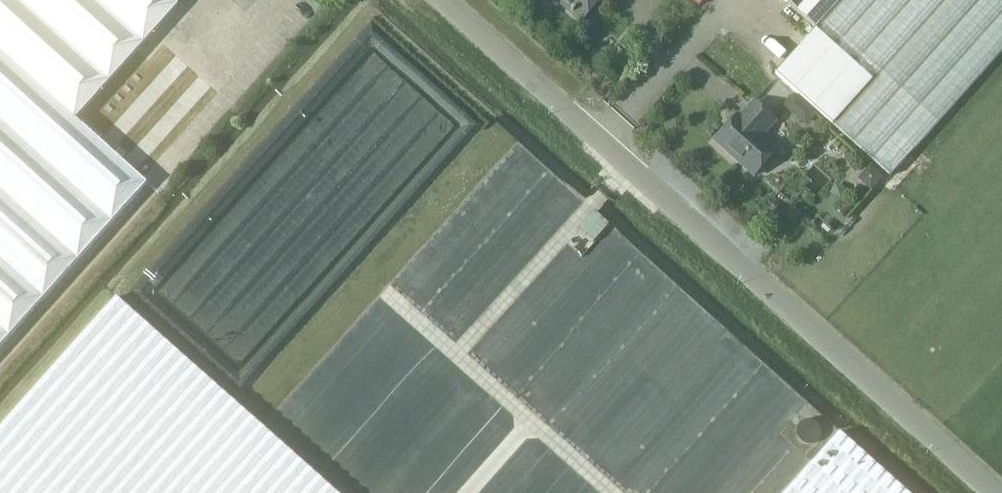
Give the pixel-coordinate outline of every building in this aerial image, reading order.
[(147,182),(76,119),(179,4),(174,0),(0,0),(0,346),(147,182)] [(581,22),(600,0),(557,0),(581,22)] [(815,29),(775,73),(890,175),(1001,58),(1001,0),(783,0),(815,29)] [(243,360),(453,120),(401,75),(412,62),(375,29),(154,282),(243,360)] [(810,121),(817,111),(792,96),(786,106),(810,121)] [(778,121),(755,99),(741,115),(739,113),(715,140),(754,176),(778,149),(769,141),(770,139),(765,135),(778,121)] [(599,208),(582,223),(594,237),(611,223),(599,208)] [(829,235),(844,218),(832,208),(818,224),(829,235)] [(514,263),(515,290),(565,289),(564,265),(586,264),(585,252),(571,252),(570,241),(556,242),(556,262),(540,263),(540,262),(514,263)] [(116,297),(0,428),(0,492),(336,492),(116,297)] [(840,431),(784,492),(908,492),(840,431)]
